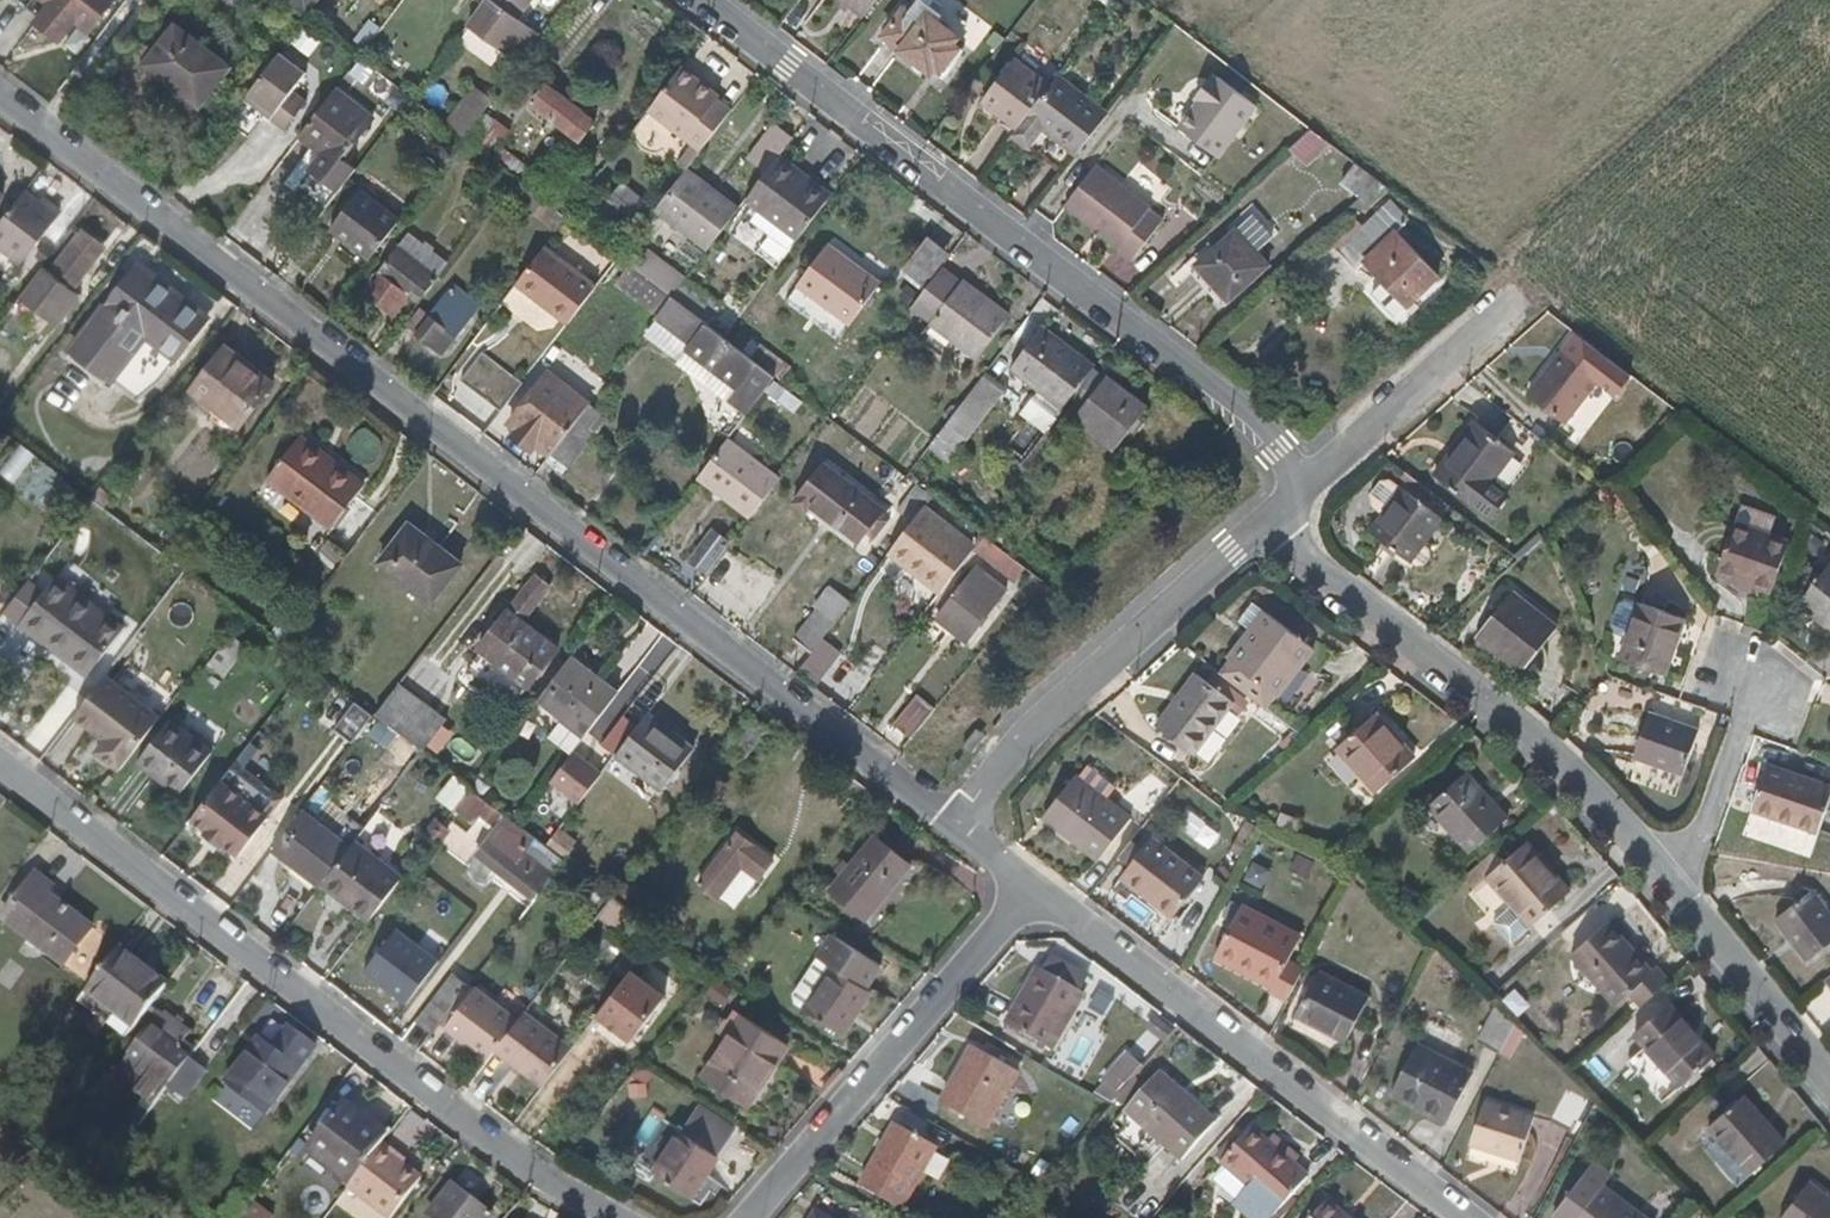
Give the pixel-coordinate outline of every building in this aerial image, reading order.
[(83,13),(97,23),(114,1),(113,0),(34,0),(29,7),(42,18),(37,25),(61,41),(83,13)] [(319,0),(289,0),(308,15),(319,0)] [(518,17),(531,0),(485,0),(468,23),(505,51),(526,23),(518,17)] [(875,0),(840,0),(862,17),(875,0)] [(948,68),(965,45),(927,15),(932,8),(922,0),(919,0),(911,9),(906,5),(884,33),(936,71),(942,64),(948,68)] [(1117,0),(1096,0),(1096,1),(1108,11),(1117,0)] [(292,44),(309,57),(325,37),(307,23),(292,44)] [(520,62),(541,35),(526,23),(505,51),(520,62)] [(178,30),(152,64),(200,101),(226,67),(178,30)] [(352,67),(360,57),(348,48),(340,57),(352,67)] [(277,113),(272,119),(286,130),(308,100),(295,90),(308,72),(281,50),(249,92),(277,113)] [(983,103),(1017,129),(1050,84),(1017,58),(983,103)] [(942,76),(948,68),(942,64),(936,71),(942,76)] [(701,152),(733,111),(719,101),(705,90),(707,87),(680,68),(648,110),(701,152)] [(1077,156),(1109,113),(1058,74),(1050,84),(1017,129),(1012,135),(1026,148),(1028,146),(1042,129),(1075,155),(1077,156)] [(1255,105),(1219,78),(1216,81),(1212,78),(1197,97),(1200,101),(1179,129),(1217,158),(1255,105)] [(469,83),(442,119),(465,136),(485,111),(492,101),(469,83)] [(550,85),(536,105),(581,141),(596,121),(584,111),(591,101),(572,88),(565,97),(550,85)] [(705,90),(719,101),(722,98),(707,87),(705,90)] [(337,88),(300,135),(315,147),(314,148),(323,154),(312,169),(341,190),(359,167),(345,156),(375,117),(337,88)] [(249,92),(244,99),(272,119),(277,113),(249,92)] [(465,136),(464,137),(516,177),(519,179),(529,165),(503,145),(513,131),(485,111),(465,136)] [(781,155),(794,138),(775,124),(749,160),(767,174),(781,155)] [(1315,125),(1292,145),(1310,165),(1333,144),(1315,125)] [(798,240),(830,198),(797,173),(800,169),(781,155),(767,174),(746,201),(798,240)] [(1151,208),(1096,167),(1065,208),(1121,249),(1119,252),(1133,264),(1163,223),(1150,211),(1151,208)] [(708,251),(741,208),(689,169),(656,211),(708,251)] [(830,198),(833,194),(800,169),(797,173),(830,198)] [(547,201),(519,179),(516,177),(508,188),(508,190),(539,212),(547,201)] [(623,183),(604,209),(630,229),(650,204),(623,183)] [(332,232),(371,262),(402,220),(363,190),(332,232)] [(27,192),(0,227),(0,246),(20,261),(60,211),(45,200),(42,204),(27,192)] [(1409,303),(1435,278),(1436,277),(1397,236),(1412,220),(1391,199),(1338,249),(1358,271),(1369,262),(1387,281),(1409,303)] [(1237,230),(1215,249),(1199,263),(1230,299),(1267,265),(1237,230)] [(51,274),(43,268),(21,297),(55,324),(78,294),(70,289),(103,245),(84,232),(51,274)] [(943,264),(949,256),(928,239),(907,268),(928,284),(940,269),(943,264)] [(1199,263),(1215,249),(1210,243),(1185,266),(1223,306),(1230,299),(1199,263)] [(829,245),(797,287),(847,328),(881,285),(829,245)] [(411,295),(421,302),(441,276),(401,246),(365,292),(395,316),(411,295)] [(546,247),(517,285),(570,326),(599,287),(546,247)] [(965,281),(943,264),(940,269),(961,285),(965,281)] [(657,285),(672,297),(685,280),(669,268),(657,285)] [(940,269),(928,284),(912,305),(931,319),(920,335),(930,343),(927,347),(964,375),(1010,315),(965,281),(961,285),(940,269)] [(204,321),(138,271),(76,351),(110,377),(146,330),(179,354),(204,321)] [(672,297),(708,324),(723,304),(688,277),(685,280),(672,297)] [(1447,291),(1435,278),(1409,303),(1422,316),(1447,291)] [(1395,314),(1409,303),(1387,281),(1375,293),(1395,314)] [(455,286),(432,316),(418,333),(445,353),(480,305),(455,286)] [(687,351),(704,363),(724,336),(708,324),(672,297),(656,319),(659,321),(690,345),(687,351)] [(418,333),(432,316),(422,309),(410,326),(418,333)] [(682,357),(687,351),(690,345),(659,321),(650,332),(682,357)] [(1044,326),(1011,369),(1063,408),(1096,366),(1044,326)] [(775,376),(783,381),(792,368),(740,328),(731,341),(775,376)] [(917,340),(927,347),(930,343),(920,335),(917,340)] [(724,336),(704,363),(733,387),(728,395),(749,411),(775,376),(731,341),(724,336)] [(224,351),(195,391),(240,425),(272,383),(254,369),(251,373),(224,351)] [(464,382),(504,412),(526,383),(486,352),(464,382)] [(1599,380),(1561,352),(1530,392),(1567,422),(1599,380)] [(541,446),(553,455),(557,451),(589,409),(591,406),(550,374),(512,423),(518,428),(511,436),(534,453),(541,446)] [(1002,391),(983,376),(930,446),(948,460),(1002,391)] [(1150,407),(1109,376),(1078,417),(1117,448),(1150,407)] [(589,409),(557,451),(571,463),(603,421),(589,409)] [(1528,460),(1542,441),(1512,418),(1497,437),(1477,421),(1438,474),(1495,516),(1513,492),(1493,477),(1516,450),(1528,460)] [(730,437),(698,478),(751,519),(782,477),(730,437)] [(303,439),(272,481),(330,525),(362,483),(303,439)] [(1034,470),(1054,445),(1047,440),(1028,465),(1034,470)] [(797,464),(787,476),(799,486),(808,473),(797,464)] [(824,464),(796,501),(808,511),(813,506),(858,540),(882,509),(824,464)] [(1443,516),(1405,488),(1373,531),(1411,559),(1412,558),(1417,562),(1424,562),(1431,553),(1430,547),(1424,541),(1443,516)] [(911,518),(926,502),(914,491),(899,507),(911,518)] [(1775,515),(1743,503),(1720,572),(1772,592),(1790,540),(1770,532),(1775,515)] [(901,560),(943,592),(971,555),(977,547),(944,522),(934,536),(924,528),(901,560)] [(410,526),(382,564),(432,602),(460,564),(410,526)] [(730,542),(714,530),(691,561),(707,572),(730,542)] [(977,547),(971,555),(979,562),(984,557),(1017,581),(1028,567),(1019,560),(985,535),(977,547)] [(1799,605),(1829,630),(1829,565),(1799,605)] [(979,568),(940,619),(966,640),(1006,589),(979,568)] [(537,575),(515,604),(532,616),(552,586),(537,575)] [(797,639),(813,652),(863,585),(853,577),(826,611),(821,607),(797,639)] [(57,579),(22,624),(89,674),(123,630),(57,579)] [(1555,627),(1512,594),(1479,635),(1523,669),(1555,627)] [(1684,617),(1643,603),(1623,659),(1664,673),(1684,617)] [(560,648),(511,610),(479,650),(531,689),(560,648)] [(1264,611),(1216,673),(1269,711),(1316,651),(1264,611)] [(285,637),(297,622),(286,614),(276,628),(285,637)] [(231,637),(210,666),(225,677),(246,648),(231,637)] [(587,735),(619,693),(573,658),(540,700),(587,735)] [(1235,703),(1196,674),(1160,726),(1198,755),(1235,703)] [(107,675),(76,716),(108,741),(99,753),(122,770),(162,717),(107,675)] [(447,720),(401,684),(377,716),(424,752),(447,720)] [(341,693),(324,714),(335,723),(352,701),(341,693)] [(896,725),(911,738),(935,709),(919,696),(896,725)] [(351,738),(370,713),(354,701),(336,727),(351,738)] [(1698,730),(1651,712),(1635,757),(1683,774),(1698,730)] [(624,718),(603,745),(663,790),(695,750),(650,714),(639,728),(624,718)] [(1414,758),(1375,714),(1339,748),(1377,790),(1414,758)] [(173,721),(141,764),(180,795),(213,752),(173,721)] [(564,759),(550,780),(581,801),(595,781),(564,759)] [(1829,795),(1829,785),(1770,764),(1753,812),(1818,833),(1829,795)] [(1099,860),(1130,817),(1075,776),(1044,818),(1099,860)] [(1504,820),(1464,776),(1430,805),(1471,850),(1504,820)] [(222,781),(192,820),(207,832),(204,835),(221,848),(224,844),(239,856),(269,817),(222,781)] [(501,811),(472,789),(457,808),(478,824),(483,817),(493,823),(501,811)] [(274,849),(323,884),(351,848),(304,811),(274,849)] [(533,847),(537,838),(518,824),(506,815),(475,855),(476,857),(495,870),(534,900),(558,867),(533,847)] [(463,840),(443,825),(433,838),(452,853),(463,840)] [(773,860),(738,834),(698,885),(718,897),(743,867),(759,879),(773,860)] [(851,865),(842,876),(831,890),(867,919),(911,867),(875,837),(851,865)] [(1154,837),(1122,878),(1174,918),(1205,878),(1154,837)] [(351,848),(323,884),(371,920),(404,877),(357,841),(351,848)] [(1568,895),(1524,845),(1467,894),(1511,945),(1568,895)] [(495,870),(476,857),(463,873),(481,887),(495,870)] [(835,871),(842,876),(851,865),(845,859),(835,871)] [(52,886),(37,876),(7,917),(65,962),(92,927),(47,894),(52,886)] [(625,882),(613,897),(627,907),(637,892),(625,882)] [(1813,891),(1776,921),(1808,961),(1829,943),(1829,913),(1813,891)] [(613,897),(601,914),(620,928),(633,912),(627,907),(613,897)] [(291,926),(308,937),(326,909),(309,898),(291,926)] [(1271,992),(1288,1001),(1296,985),(1279,977),(1301,935),(1243,906),(1216,958),(1271,987),(1271,992)] [(1629,994),(1642,1007),(1669,983),(1657,968),(1652,972),(1607,924),(1572,954),(1617,1003),(1629,994)] [(814,955),(830,966),(804,1008),(844,1034),(872,992),(865,988),(880,964),(830,933),(814,955)] [(136,1027),(169,983),(120,948),(88,992),(136,1027)] [(1048,973),(1080,991),(1090,975),(1057,956),(1048,973)] [(11,990),(24,969),(8,958),(0,971),(0,983),(11,990)] [(1082,993),(1080,991),(1048,973),(1042,970),(1010,1026),(1050,1049),(1082,993)] [(631,971),(598,1016),(631,1040),(665,998),(631,971)] [(1369,997),(1321,972),(1296,1017),(1345,1042),(1369,997)] [(451,982),(420,1023),(432,1033),(464,991),(451,982)] [(470,987),(444,1020),(465,1036),(492,1056),(498,1049),(518,1022),(470,987)] [(128,1040),(136,1027),(88,992),(79,1003),(128,1040)] [(1716,1055),(1670,1003),(1634,1035),(1680,1087),(1716,1055)] [(1480,1041),(1501,1051),(1514,1026),(1496,1008),(1480,1041)] [(498,1049),(545,1085),(574,1048),(527,1012),(518,1022),(498,1049)] [(117,1074),(158,1106),(171,1088),(193,1058),(181,1048),(192,1034),(166,1015),(155,1029),(153,1028),(117,1074)] [(744,1016),(706,1079),(746,1104),(786,1043),(744,1016)] [(1154,1021),(1138,1044),(1156,1055),(1171,1032),(1154,1021)] [(318,1045),(293,1027),(277,1047),(263,1037),(229,1083),(267,1113),(318,1045)] [(461,1042),(487,1062),(492,1056),(465,1036),(461,1042)] [(1127,1047),(1096,1087),(1114,1100),(1145,1061),(1127,1047)] [(1472,1075),(1418,1047),(1394,1093),(1448,1120),(1472,1075)] [(1018,1072),(979,1050),(946,1106),(987,1128),(1018,1072)] [(204,1068),(193,1058),(171,1088),(183,1097),(204,1068)] [(1216,1121),(1161,1073),(1127,1112),(1182,1160),(1216,1121)] [(1785,1144),(1743,1097),(1709,1128),(1752,1174),(1785,1144)] [(308,1149),(350,1182),(387,1134),(344,1101),(308,1149)] [(1520,1160),(1532,1115),(1485,1101),(1470,1145),(1520,1160)] [(938,1148),(895,1125),(861,1186),(904,1209),(938,1148)] [(1295,1164),(1269,1142),(1255,1130),(1224,1164),(1262,1195),(1255,1203),(1273,1217),(1280,1217),(1289,1207),(1284,1203),(1308,1175),(1295,1164)] [(680,1131),(653,1173),(689,1195),(716,1155),(680,1131)] [(385,1142),(390,1136),(387,1134),(350,1182),(345,1188),(348,1190),(385,1142)] [(1269,1142),(1295,1164),(1301,1156),(1275,1135),(1269,1142)] [(348,1190),(384,1217),(395,1217),(422,1181),(402,1165),(395,1159),(399,1154),(385,1142),(348,1190)] [(395,1159),(402,1165),(407,1160),(399,1154),(395,1159)] [(1581,1172),(1551,1215),(1555,1217),(1642,1217),(1581,1172)] [(493,1215),(454,1183),(429,1213),(435,1217),(491,1217),(493,1215)] [(1810,1184),(1783,1217),(1829,1217),(1829,1200),(1810,1184)] [(274,1216),(253,1202),(242,1217),(272,1217),(274,1216)] [(1331,1203),(1317,1217),(1348,1217),(1331,1203)]
